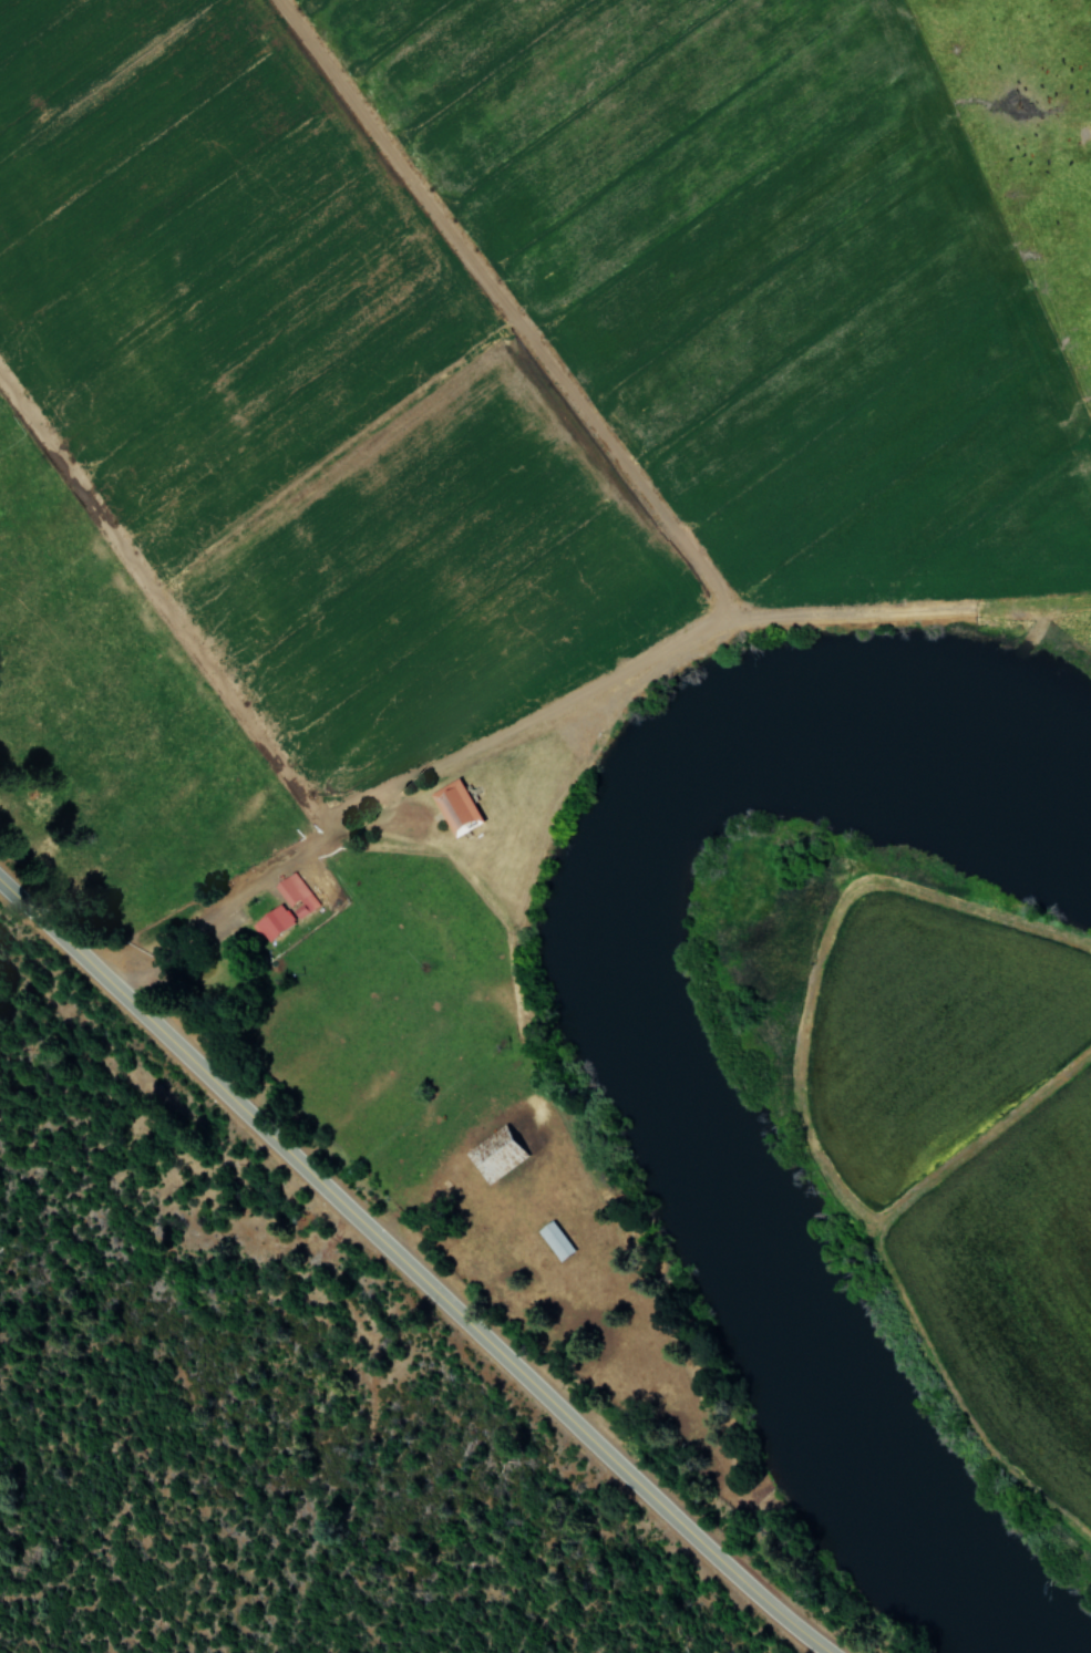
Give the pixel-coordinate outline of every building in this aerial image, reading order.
[(293,923),(282,903),(249,921),(260,941),(293,923)] [(557,1261),(571,1251),(550,1220),(535,1231),(557,1261)]
